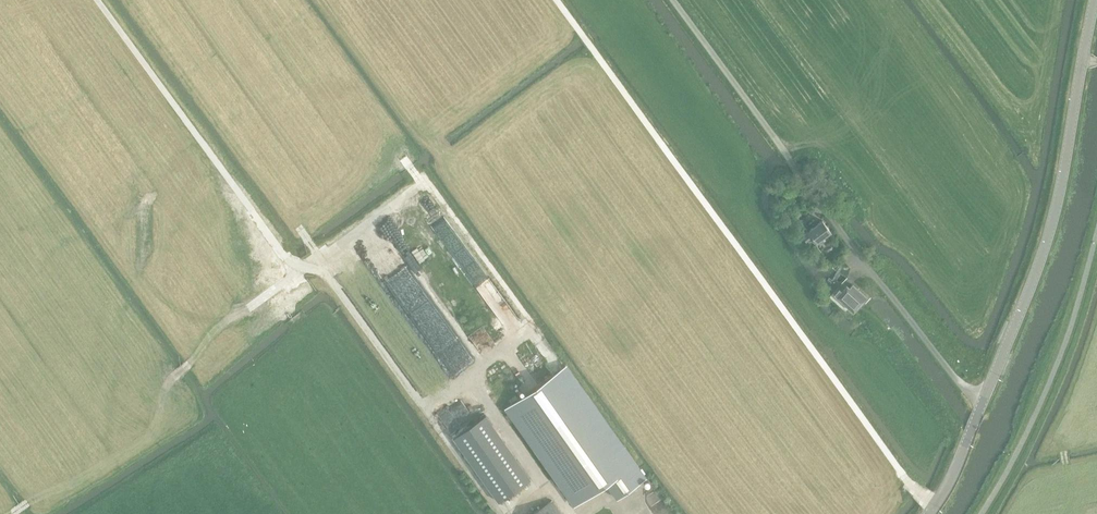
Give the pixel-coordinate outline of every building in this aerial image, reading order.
[(799,218),(793,223),(800,232),(805,228),(799,218)] [(816,243),(830,232),(822,220),(807,231),(807,230),(800,234),(805,241),(811,237),(816,243)] [(821,251),(817,246),(812,249),(816,255),(821,251)] [(863,300),(866,297),(852,284),(849,287),(847,285),(841,291),(839,289),(833,295),(853,313),(864,301),(863,300)] [(565,366),(506,407),(575,504),(605,483),(616,498),(646,477),(623,445),(621,446),(565,366)] [(454,436),(499,501),(531,479),(486,414),(454,436)] [(551,500),(530,513),(561,513),(551,500)]
